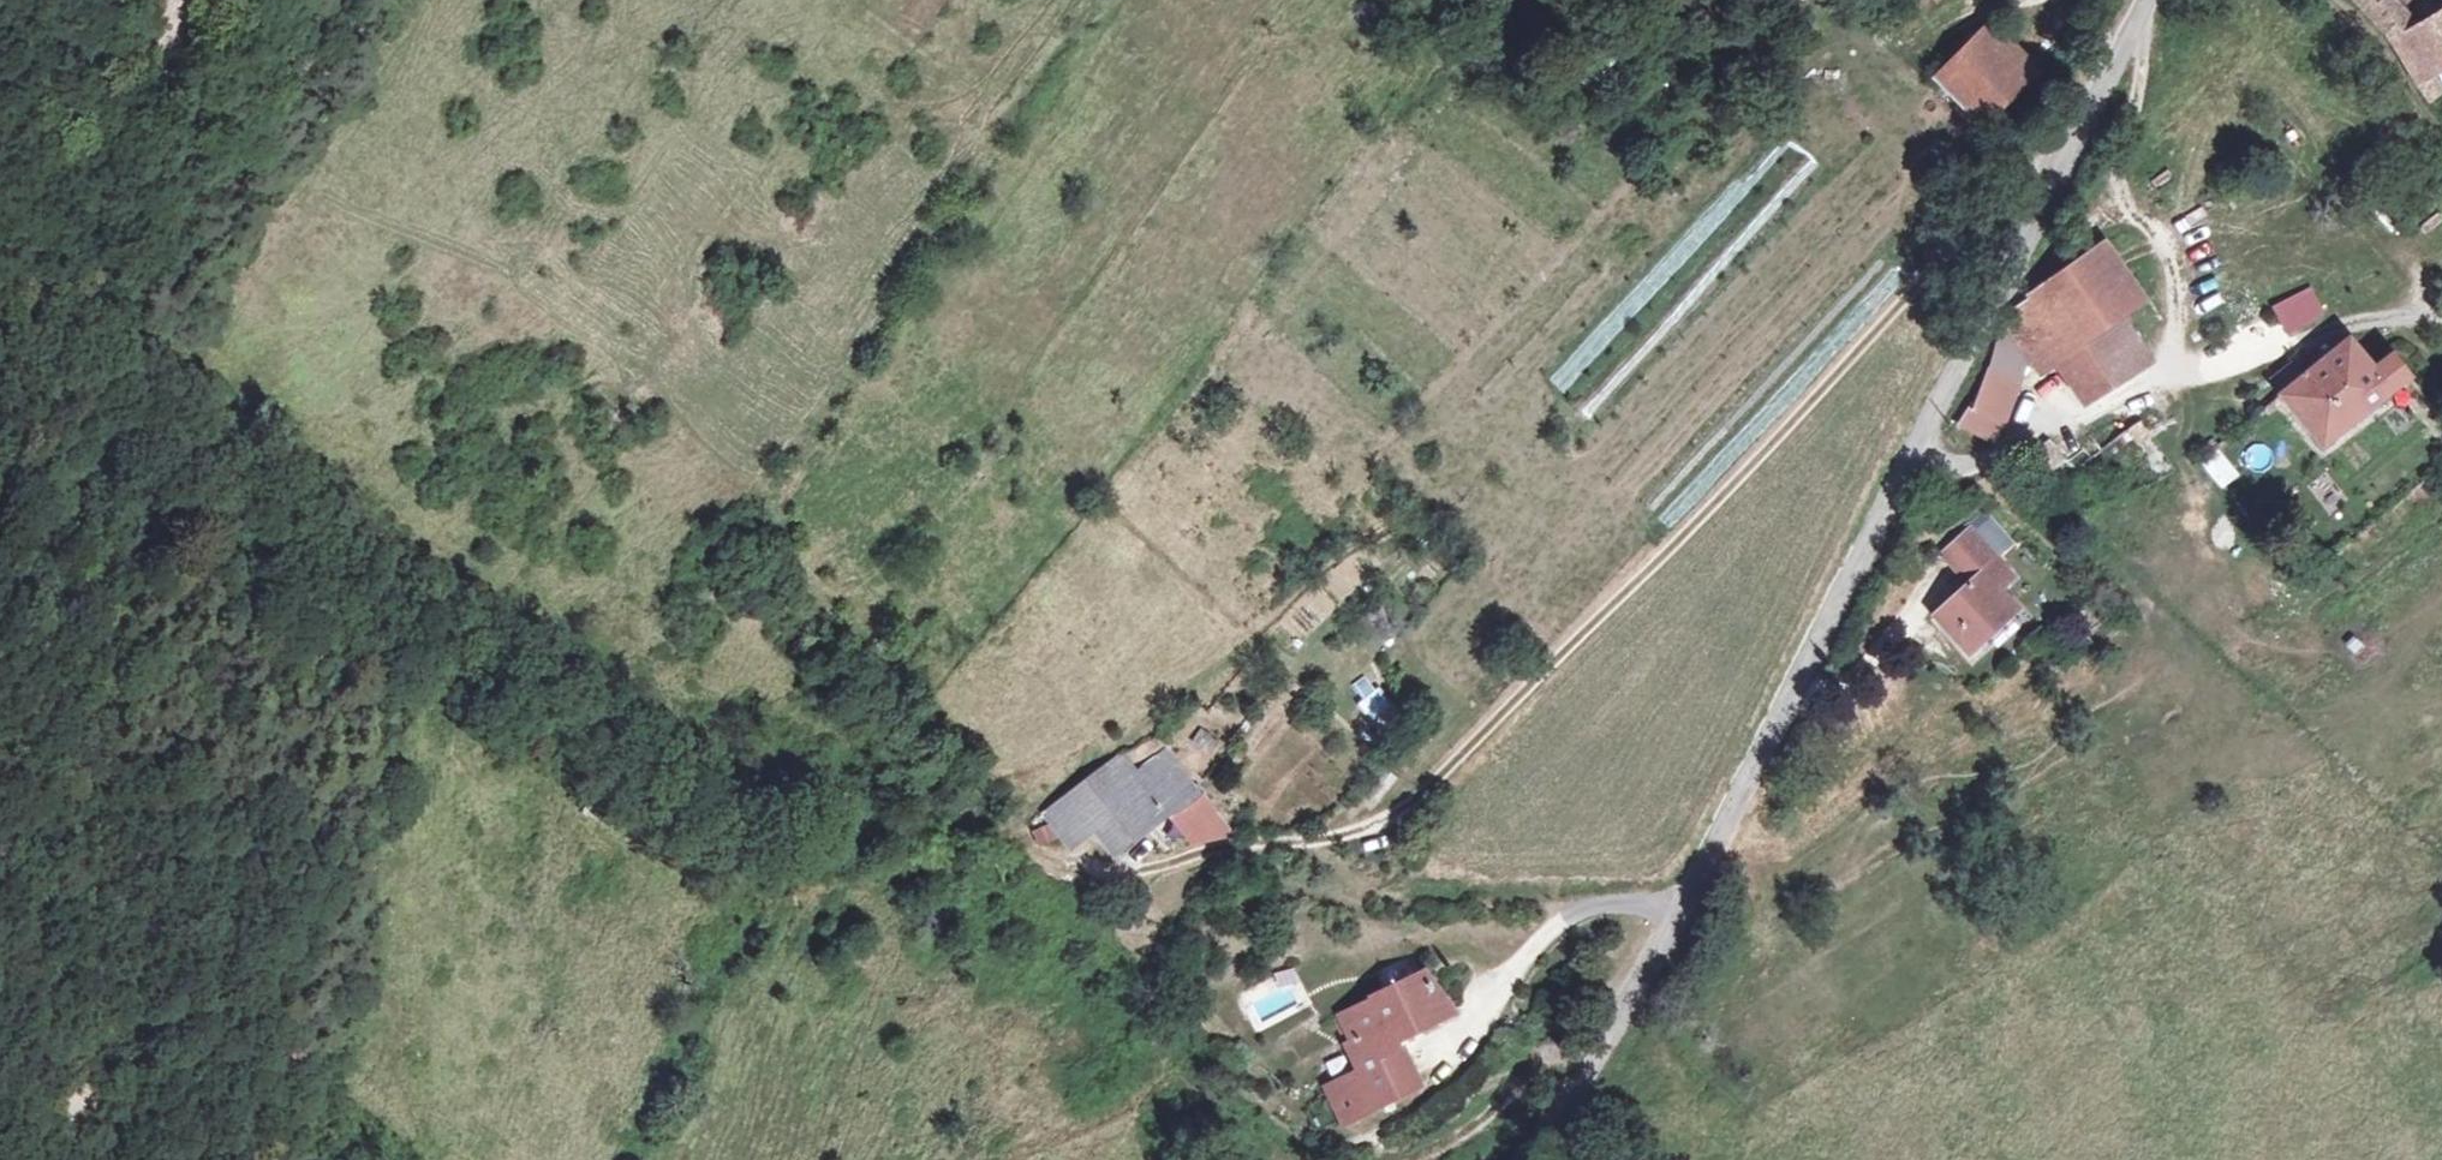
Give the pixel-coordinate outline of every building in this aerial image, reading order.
[(2382,28),(2410,69),(2417,78),(2441,63),(2441,13),(2426,20),(2398,0),(2359,0),(2382,28)] [(1982,32),(1936,77),(1982,126),(2028,78),(1982,32)] [(2008,314),(2029,349),(2060,366),(2087,405),(2144,367),(2116,321),(2150,299),(2110,245),(2008,314)] [(2309,286),(2267,304),(2280,333),(2322,314),(2309,286)] [(2017,386),(2029,349),(2008,314),(1993,365),(2017,386)] [(2302,354),(2272,379),(2323,443),(2413,375),(2396,353),(2385,362),(2380,357),(2372,363),(2354,341),(2316,371),(2302,354)] [(2006,422),(2017,386),(1993,365),(1989,378),(1974,408),(1967,420),(1997,439),(2006,422)] [(2146,423),(2134,433),(2144,445),(2156,435),(2146,423)] [(2053,443),(2036,456),(2050,474),(2067,461),(2053,443)] [(2215,487),(2236,476),(2221,445),(2199,455),(2215,487)] [(1967,585),(1933,616),(1967,655),(2017,613),(1998,592),(2011,581),(1968,531),(1941,555),(1967,585)] [(1373,727),(1394,712),(1379,690),(1357,705),(1373,727)] [(1217,796),(1158,745),(1130,770),(1109,748),(1039,804),(1068,839),(1089,821),(1108,841),(1159,796),(1180,817),(1196,806),(1203,834),(1226,829),(1217,796)] [(1450,1003),(1420,968),(1366,992),(1367,995),(1339,1007),(1349,1030),(1343,1032),(1356,1061),(1322,1080),(1341,1118),(1358,1111),(1377,1101),(1415,1079),(1395,1030),(1419,1018),(1423,1027),(1448,1015),(1445,1006),(1450,1003)]
